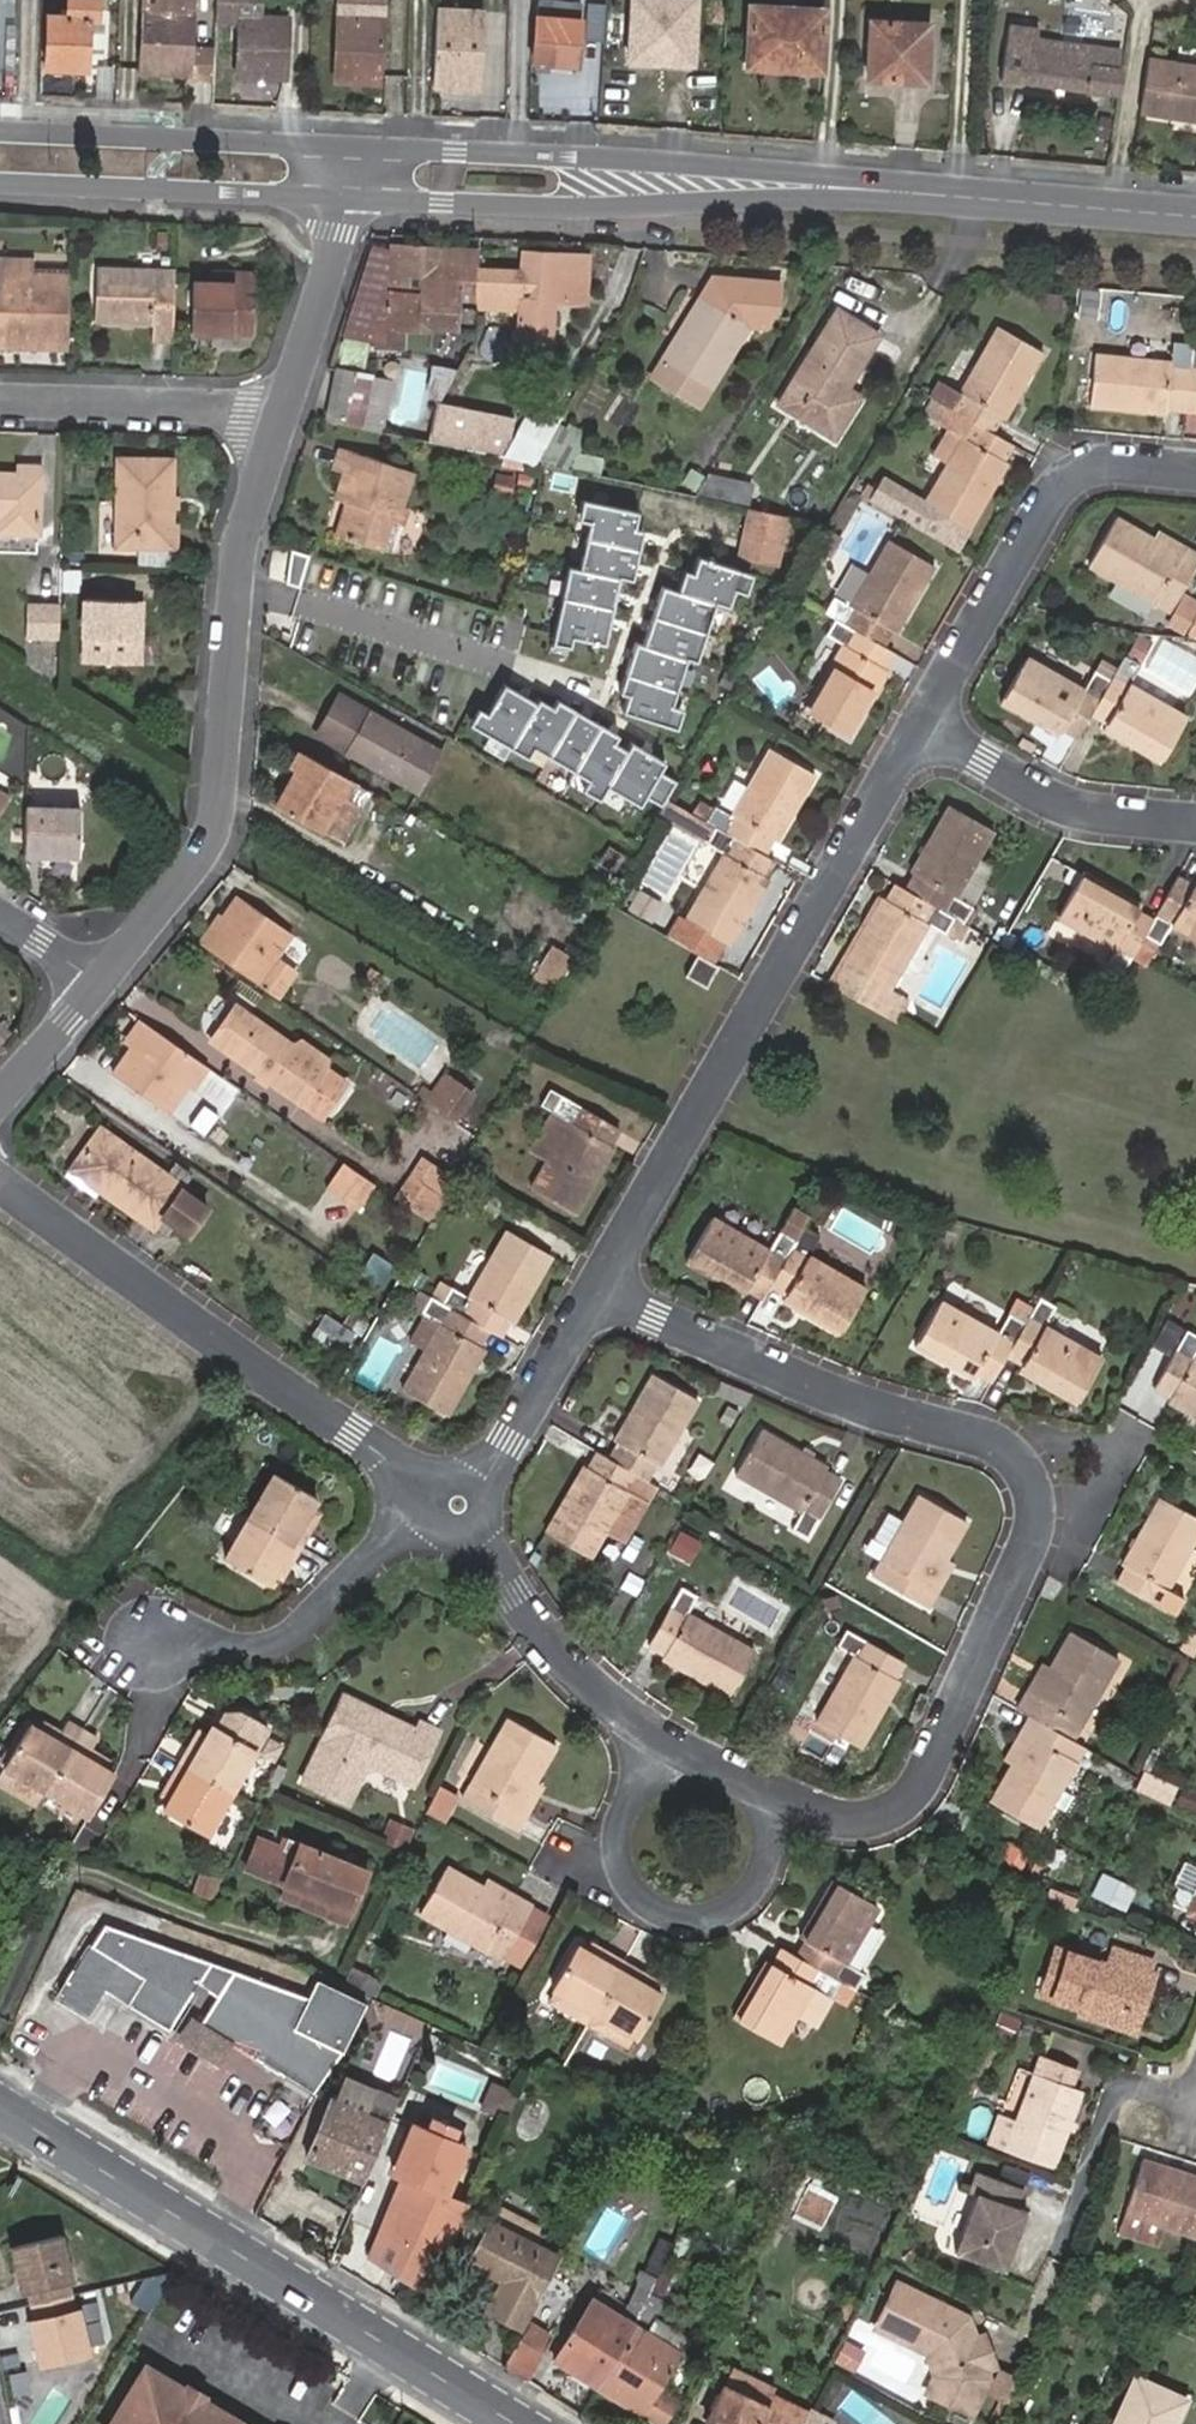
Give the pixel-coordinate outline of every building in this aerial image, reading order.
[(72,15),(49,16),(47,67),(88,68),(91,19),(99,19),(98,0),(72,0),(72,15)] [(189,49),(189,0),(144,0),(143,71),(189,73),(214,74),(214,51),(189,49)] [(287,76),(289,18),(264,17),(265,0),(215,0),(215,16),(241,16),(239,75),(287,76)] [(338,79),(390,80),(392,0),(340,0),(338,79)] [(581,1),(566,0),(540,0),(537,64),(578,65),(579,39),(599,40),(601,2),(581,1)] [(632,61),(692,63),(695,0),(635,0),(632,61)] [(823,70),(823,11),(753,5),(750,57),(750,68),(769,68),(823,70)] [(481,13),(443,9),(439,86),(478,88),(481,13)] [(865,79),(891,81),(926,83),(930,23),(870,21),(867,63),(865,79)] [(1120,52),(1038,40),(1040,30),(1012,25),(1003,78),(1031,83),(1116,94),(1121,71),(1118,68),(1120,52)] [(1150,53),(1138,107),(1195,119),(1195,63),(1150,53)] [(114,98),(117,66),(98,65),(95,96),(114,98)] [(169,232),(158,232),(157,245),(169,245),(169,232)] [(454,309),(475,310),(476,270),(435,268),(435,252),(391,250),(387,325),(376,325),(376,350),(404,352),(406,327),(454,329),(454,309)] [(435,268),(476,270),(477,253),(435,252),(435,268)] [(476,270),(475,310),(518,311),(517,336),(550,337),(551,301),(565,301),(567,258),(523,256),(521,272),(476,270)] [(585,259),(567,258),(565,301),(583,301),(585,259)] [(27,277),(27,263),(0,262),(0,275),(27,277)] [(170,338),(172,276),(97,273),(95,324),(151,325),(152,337),(170,338)] [(68,349),(70,299),(43,298),(44,291),(26,289),(27,277),(0,275),(0,348),(68,349)] [(214,275),(213,289),(232,289),(233,276),(214,275)] [(232,289),(213,289),(191,288),(189,333),(252,335),(253,276),(233,276),(232,289)] [(70,299),(70,280),(27,277),(26,289),(44,291),(43,298),(70,299)] [(669,367),(658,384),(688,403),(701,386),(708,391),(748,326),(762,328),(764,310),(779,312),(782,287),(714,279),(702,298),(708,302),(690,329),(685,325),(661,362),(669,367)] [(842,399),(848,388),(878,335),(836,310),(782,403),(803,417),(808,409),(821,416),(817,425),(836,436),(854,406),(842,399)] [(1178,326),(1176,343),(1193,345),(1195,328),(1178,326)] [(955,411),(989,432),(998,416),(1003,419),(1042,352),(999,327),(960,393),(943,383),(933,397),(955,411)] [(345,337),(338,371),(364,376),(369,342),(345,337)] [(1185,409),(1193,345),(1176,343),(1173,362),(1097,356),(1092,405),(1169,413),(1170,408),(1185,409)] [(1193,345),(1185,409),(1195,410),(1195,346),(1193,345)] [(651,379),(658,384),(669,367),(661,362),(651,379)] [(364,376),(338,371),(328,417),(363,424),(371,377),(364,376)] [(696,408),(708,391),(701,386),(688,403),(696,408)] [(860,395),(848,388),(842,399),(854,406),(860,395)] [(935,401),(955,413),(955,411),(933,397),(935,401)] [(444,406),(432,433),(495,445),(501,417),(444,406)] [(808,409),(803,417),(817,425),(821,416),(808,409)] [(1002,461),(1011,446),(989,432),(955,411),(955,413),(947,427),(963,439),(925,505),(882,480),(869,502),(955,553),(1006,463),(1002,461)] [(566,470),(587,433),(557,427),(537,464),(566,470)] [(347,494),(344,504),(335,537),(375,550),(386,520),(398,524),(403,509),(396,507),(408,472),(336,449),(330,468),(340,471),(334,490),(347,494)] [(176,459),(120,457),(120,544),(140,544),(174,545),(176,459)] [(38,540),(39,472),(17,472),(16,479),(0,479),(0,538),(38,540)] [(739,501),(744,481),(713,476),(701,493),(739,501)] [(759,485),(744,481),(739,501),(755,504),(759,485)] [(331,499),(344,504),(347,494),(334,490),(331,499)] [(637,511),(580,499),(576,520),(587,523),(584,538),(638,550),(642,530),(633,528),(637,511)] [(786,515),(748,507),(738,556),(776,564),(786,515)] [(1154,541),(1116,520),(1090,565),(1171,612),(1180,597),(1195,568),(1195,554),(1189,549),(1184,558),(1154,541)] [(1160,532),(1154,541),(1184,558),(1189,549),(1160,532)] [(638,550),(584,538),(577,569),(619,578),(631,580),(638,550)] [(834,598),(825,613),(836,620),(882,647),(891,630),(896,632),(934,565),(891,540),(852,607),(834,598)] [(174,545),(140,544),(140,568),(174,569),(174,545)] [(295,552),(285,584),(297,588),(307,556),(295,552)] [(752,574),(697,557),(692,573),(683,570),(676,591),(715,603),(729,607),(734,590),(745,593),(752,574)] [(577,569),(566,567),(560,597),(612,609),(619,578),(577,569)] [(84,573),(70,573),(70,591),(84,591),(84,573)] [(676,591),(661,586),(652,615),(705,632),(715,603),(676,591)] [(560,597),(550,644),(568,648),(570,638),(605,645),(612,609),(560,597)] [(1180,597),(1171,612),(1163,627),(1185,640),(1189,633),(1195,619),(1195,606),(1180,597)] [(140,661),(138,619),(138,601),(90,602),(92,662),(140,661)] [(29,637),(62,638),(62,605),(29,605),(29,637)] [(705,632),(652,615),(642,645),(686,659),(696,662),(705,632)] [(147,619),(138,619),(140,661),(149,661),(147,619)] [(850,736),(887,672),(883,669),(883,667),(892,652),(882,647),(836,620),(827,636),(844,647),(806,712),(850,736)] [(1141,666),(1154,644),(1149,641),(1139,635),(1126,658),(1141,666)] [(642,645),(635,643),(625,674),(676,690),(686,659),(642,645)] [(1063,728),(1080,738),(1094,714),(1113,680),(1097,671),(1086,689),(1029,657),(1003,701),(1060,735),(1063,728)] [(1141,666),(1126,658),(1113,680),(1094,714),(1108,722),(1104,729),(1162,763),(1186,718),(1131,685),(1141,666)] [(676,690),(625,674),(619,693),(627,696),(622,712),(665,726),(671,706),(676,690)] [(476,709),(467,725),(510,749),(536,703),(504,684),(486,715),(476,709)] [(438,752),(334,694),(312,734),(415,790),(438,752)] [(553,707),(538,699),(536,703),(510,749),(526,759),(532,748),(548,758),(575,710),(557,700),(553,707)] [(683,709),(671,706),(665,726),(676,729),(683,709)] [(600,725),(575,710),(548,758),(572,772),(600,725)] [(618,736),(600,725),(572,772),(586,781),(581,791),(597,800),(605,787),(626,750),(614,743),(618,736)] [(665,763),(631,743),(626,750),(605,787),(638,806),(644,797),(662,807),(677,782),(660,772),(665,763)] [(716,807),(707,821),(718,828),(762,853),(771,839),(776,841),(815,774),(771,749),(733,816),(716,807)] [(351,780),(298,751),(288,768),(295,772),(274,806),(320,832),(351,780)] [(268,802),(274,806),(295,772),(288,768),(268,802)] [(369,790),(351,780),(320,832),(339,844),(369,790)] [(0,788),(0,813),(1,813),(11,795),(0,788)] [(954,917),(964,923),(973,906),(955,895),(993,828),(949,805),(912,871),(917,875),(908,891),(954,917)] [(78,810),(26,808),(24,855),(77,856),(78,810)] [(762,853),(718,828),(709,844),(724,853),(687,920),(730,946),(768,879),(763,877),(772,859),(762,853)] [(980,860),(967,881),(982,891),(995,869),(980,860)] [(1106,967),(1122,976),(1133,958),(1147,934),(1155,919),(1140,911),(1144,903),(1088,872),(1061,917),(1116,950),(1106,967)] [(1155,919),(1147,934),(1163,942),(1173,925),(1195,937),(1195,885),(1195,887),(1179,878),(1155,919)] [(908,891),(897,885),(888,901),(884,899),(834,987),(897,1022),(909,1001),(889,989),(902,966),(925,923),(939,931),(945,934),(954,917),(908,891)] [(628,911),(652,922),(662,901),(638,890),(628,911)] [(237,898),(202,947),(256,985),(274,959),(291,935),(237,898)] [(925,923),(902,966),(916,974),(939,931),(925,923)] [(553,944),(531,978),(554,994),(577,959),(553,944)] [(715,968),(698,958),(688,974),(706,985),(715,968)] [(274,959),(256,985),(276,999),(294,974),(274,959)] [(343,1080),(234,1004),(209,1038),(319,1114),(343,1080)] [(204,1069),(140,1023),(128,1039),(134,1044),(111,1079),(165,1116),(189,1082),(194,1084),(204,1069)] [(462,1067),(451,1081),(473,1095),(481,1081),(462,1067)] [(441,1074),(422,1100),(432,1107),(451,1081),(441,1074)] [(451,1081),(432,1107),(454,1122),(473,1095),(451,1081)] [(615,1130),(543,1091),(534,1107),(548,1115),(564,1124),(545,1158),(527,1191),(573,1216),(611,1150),(605,1148),(615,1130)] [(545,1158),(564,1124),(548,1115),(530,1150),(545,1158)] [(110,1186),(105,1192),(153,1227),(181,1188),(100,1131),(78,1164),(110,1186)] [(444,1174),(424,1160),(399,1196),(420,1210),(444,1174)] [(343,1162),(326,1189),(357,1210),(373,1184),(343,1162)] [(74,1170),(105,1192),(110,1186),(78,1164),(74,1170)] [(780,1233),(797,1242),(804,1229),(810,1219),(794,1210),(780,1233)] [(749,1288),(766,1296),(772,1285),(797,1242),(780,1233),(771,1249),(714,1217),(689,1261),(746,1293),(749,1288)] [(438,1302),(489,1330),(499,1335),(509,1317),(515,1321),(553,1254),(506,1227),(468,1293),(450,1282),(438,1302)] [(818,1238),(804,1229),(797,1242),(772,1285),(787,1293),(784,1298),(841,1332),(866,1287),(809,1254),(818,1238)] [(411,1270),(406,1279),(419,1287),(425,1278),(411,1270)] [(1018,1297),(1009,1315),(1026,1324),(1035,1307),(1018,1297)] [(438,1302),(431,1298),(423,1314),(428,1316),(442,1324),(427,1350),(404,1390),(448,1415),(485,1349),(480,1346),(489,1330),(438,1302)] [(1055,1308),(1040,1299),(1035,1307),(1026,1324),(1008,1355),(1024,1364),(1021,1370),(1078,1403),(1102,1360),(1045,1326),(1055,1308)] [(976,1373),(994,1382),(1008,1355),(1026,1324),(1009,1315),(998,1334),(939,1303),(915,1349),(972,1380),(976,1373)] [(428,1316),(414,1342),(427,1350),(442,1324),(428,1316)] [(326,1317),(312,1337),(339,1356),(353,1337),(326,1317)] [(1194,1325),(1161,1385),(1179,1395),(1176,1400),(1195,1411),(1195,1326),(1194,1325)] [(631,1473),(640,1477),(649,1462),(655,1466),(692,1402),(645,1375),(608,1440),(613,1443),(604,1458),(631,1473)] [(826,1467),(758,1430),(733,1476),(800,1513),(791,1530),(808,1540),(840,1483),(823,1473),(826,1467)] [(604,1458),(594,1452),(586,1466),(580,1462),(541,1530),(590,1558),(607,1529),(622,1538),(654,1485),(640,1477),(631,1473),(604,1458)] [(273,1475),(248,1515),(298,1547),(309,1529),(301,1522),(310,1505),(313,1501),(273,1475)] [(929,1587),(945,1559),(966,1522),(921,1496),(875,1576),(931,1607),(939,1593),(929,1587)] [(1162,1497),(1126,1562),(1129,1565),(1119,1583),(1181,1616),(1191,1597),(1173,1588),(1195,1546),(1195,1516),(1162,1497)] [(301,1522),(309,1529),(320,1512),(310,1505),(301,1522)] [(298,1547),(248,1515),(222,1557),(261,1583),(266,1575),(278,1557),(287,1563),(298,1547)] [(276,1581),(287,1563),(278,1557),(266,1575),(276,1581)] [(954,1564),(945,1559),(929,1587),(939,1593),(954,1564)] [(699,1602),(682,1593),(651,1651),(665,1660),(662,1665),(730,1702),(755,1655),(688,1620),(699,1602)] [(1195,1657),(1195,1632),(1191,1629),(1181,1648),(1195,1657)] [(1024,1691),(1016,1705),(1031,1714),(1071,1738),(1116,1658),(1071,1631),(1050,1668),(1033,1697),(1024,1691)] [(905,1664),(846,1632),(836,1652),(853,1662),(817,1729),(864,1755),(900,1687),(894,1684),(905,1664)] [(1041,1663),(1024,1691),(1033,1697),(1050,1668),(1041,1663)] [(417,1732),(392,1719),(389,1725),(381,1721),(377,1712),(346,1697),(303,1783),(349,1805),(364,1773),(376,1768),(411,1786),(437,1733),(420,1723),(417,1732)] [(189,1747),(181,1761),(232,1791),(256,1750),(269,1727),(240,1710),(231,1712),(220,1729),(215,1725),(211,1733),(199,1752),(189,1747)] [(389,1725),(392,1719),(377,1712),(381,1721),(389,1725)] [(1039,1828),(1087,1747),(1071,1738),(1031,1714),(1022,1728),(1030,1733),(1014,1762),(992,1800),(1039,1828)] [(518,1810),(535,1781),(557,1744),(511,1715),(464,1798),(518,1831),(527,1816),(518,1810)] [(6,1766),(31,1723),(23,1719),(0,1758),(0,1763),(6,1766)] [(77,1739),(83,1728),(67,1719),(61,1729),(56,1738),(38,1728),(31,1723),(6,1766),(11,1769),(48,1790),(77,1739)] [(56,1738),(61,1729),(43,1719),(38,1728),(56,1738)] [(200,1727),(189,1747),(199,1752),(211,1733),(200,1727)] [(98,1736),(83,1728),(77,1739),(48,1790),(92,1815),(117,1772),(105,1765),(88,1755),(92,1747),(98,1736)] [(1030,1733),(1022,1728),(1006,1756),(1014,1762),(1030,1733)] [(110,1758),(92,1747),(88,1755),(105,1765),(110,1758)] [(232,1791),(181,1761),(170,1779),(180,1786),(171,1802),(166,1810),(207,1836),(232,1791)] [(39,1805),(48,1790),(11,1769),(3,1784),(39,1805)] [(1179,1790),(1145,1773),(1138,1788),(1171,1805),(1179,1790)] [(180,1786),(170,1779),(161,1795),(171,1802),(180,1786)] [(544,1787),(535,1781),(518,1810),(527,1816),(544,1787)] [(439,1786),(426,1813),(444,1824),(457,1796),(439,1786)] [(1183,1786),(1180,1804),(1195,1808),(1195,1789),(1183,1786)] [(382,1841),(404,1852),(412,1836),(390,1825),(382,1841)] [(349,1912),(366,1871),(301,1843),(296,1854),(260,1839),(248,1869),(349,1912)] [(514,1904),(485,1887),(447,1866),(421,1913),(502,1959),(534,1903),(519,1895),(514,1904)] [(218,1879),(199,1872),(193,1893),(212,1900),(218,1879)] [(1137,1890),(1107,1874),(1096,1896),(1126,1911),(1137,1890)] [(489,1879),(485,1887),(514,1904),(519,1895),(489,1879)] [(840,1978),(856,1987),(865,1972),(846,1962),(877,1904),(834,1880),(804,1938),(807,1941),(799,1957),(840,1978)] [(1056,1889),(1050,1902),(1076,1911),(1083,1899),(1056,1889)] [(315,2090),(336,2063),(364,2005),(318,1983),(311,1996),(106,1926),(76,1974),(71,1971),(65,1981),(70,1985),(60,2000),(85,2014),(101,1987),(111,1992),(168,2027),(177,2012),(189,1993),(196,1997),(201,1990),(212,1997),(196,2024),(248,2057),(314,2093),(315,2090)] [(603,1961),(608,1951),(594,1943),(588,1952),(603,1961)] [(1134,1972),(1144,1974),(1149,1958),(1115,1947),(1110,1961),(1060,1945),(1044,1992),(1087,2004),(1121,2014),(1134,1972)] [(554,1989),(595,2013),(626,1961),(608,1951),(603,1961),(588,1952),(578,1947),(554,1989)] [(799,1957),(783,1948),(775,1963),(766,1959),(735,2017),(782,2042),(813,1984),(832,1993),(840,1978),(799,1957)] [(626,1961),(595,2013),(636,2037),(662,1993),(652,1987),(638,1980),(644,1971),(626,1961)] [(383,1984),(353,1966),(345,1985),(375,1999),(383,1984)] [(657,1978),(644,1971),(638,1980),(652,1987),(657,1978)] [(1148,1976),(1144,1974),(1134,1972),(1121,2014),(1087,2004),(1084,2011),(1132,2026),(1148,1976)] [(387,2007),(371,2000),(354,2035),(370,2043),(387,2007)] [(1064,2131),(1068,2121),(1078,2093),(1067,2089),(1073,2072),(1039,2059),(1006,2153),(1051,2169),(1064,2131)] [(389,2121),(399,2099),(343,2077),(334,2099),(389,2121)] [(307,2156),(365,2180),(389,2121),(334,2099),(331,2098),(307,2156)] [(989,2146),(1006,2153),(1016,2124),(999,2118),(989,2146)] [(1076,2123),(1068,2121),(1064,2131),(1073,2134),(1076,2123)] [(388,2272),(430,2291),(467,2210),(445,2201),(465,2147),(449,2143),(452,2131),(426,2125),(423,2140),(411,2137),(393,2182),(403,2186),(379,2239),(398,2248),(388,2272)] [(1125,2209),(1128,2210),(1146,2162),(1141,2160),(1125,2209)] [(1128,2210),(1195,2233),(1195,2178),(1146,2162),(1128,2210)] [(1004,2165),(1001,2175),(1025,2185),(1029,2174),(1004,2165)] [(979,2195),(955,2254),(1004,2273),(1027,2212),(1016,2207),(1023,2189),(976,2171),(969,2191),(979,2195)] [(837,2196),(810,2183),(795,2215),(822,2228),(837,2196)] [(525,2327),(526,2323),(560,2253),(489,2218),(469,2261),(501,2279),(487,2307),(525,2327)] [(29,2302),(66,2294),(62,2278),(67,2277),(58,2236),(10,2249),(19,2289),(25,2287),(29,2302)] [(622,2317),(632,2322),(652,2281),(641,2275),(622,2317)] [(966,2325),(974,2322),(972,2316),(941,2302),(937,2310),(923,2303),(927,2295),(897,2281),(876,2327),(928,2352),(937,2372),(929,2389),(975,2410),(991,2377),(988,2367),(998,2363),(987,2332),(978,2334),(970,2336),(966,2325)] [(70,2309),(66,2294),(29,2302),(33,2317),(27,2319),(37,2361),(85,2349),(75,2308),(70,2309)] [(556,2357),(601,2385),(632,2322),(622,2317),(591,2298),(556,2357)] [(601,2385),(662,2423),(663,2423),(678,2398),(661,2386),(681,2352),(632,2322),(601,2385)] [(978,2334),(974,2322),(966,2325),(970,2336),(978,2334)] [(505,2366),(526,2379),(551,2338),(526,2323),(525,2327),(505,2366)] [(856,2370),(867,2349),(845,2339),(835,2360),(856,2370)] [(160,2410),(164,2401),(177,2382),(143,2361),(104,2423),(184,2423),(160,2410)] [(990,2391),(1009,2398),(1017,2375),(998,2369),(990,2391)] [(1137,2377),(1116,2423),(1172,2423),(1181,2405),(1158,2392),(1160,2387),(1137,2377)] [(777,2404),(775,2409),(731,2388),(716,2419),(725,2423),(808,2423),(811,2419),(814,2412),(816,2407),(783,2392),(777,2404)] [(196,2420),(164,2401),(160,2410),(184,2423),(193,2423),(196,2420)] [(207,2401),(196,2420),(193,2423),(246,2423),(207,2401)] [(814,2412),(811,2419),(808,2423),(837,2423),(814,2412)]
